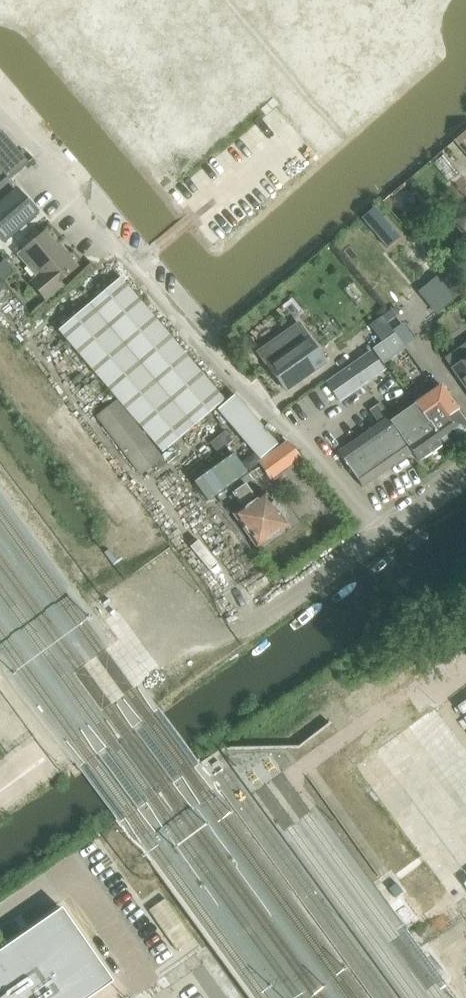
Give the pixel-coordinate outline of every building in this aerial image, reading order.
[(0,131),(0,239),(4,243),(37,215),(25,201),(22,203),(24,202),(16,193),(17,191),(8,181),(29,163),(1,131),(0,131)] [(455,140),(464,151),(465,153),(465,131),(455,140)] [(391,195),(408,214),(420,204),(403,184),(391,195)] [(361,218),(387,249),(400,239),(374,208),(361,218)] [(45,231),(17,255),(27,266),(31,263),(41,274),(31,283),(46,300),(63,286),(59,282),(76,268),(45,231)] [(120,278),(58,330),(162,452),(224,400),(224,399),(230,394),(228,392),(222,398),(120,278)] [(455,296),(439,278),(432,284),(445,299),(447,303),(452,299),(455,296)] [(400,325),(390,313),(385,316),(384,317),(393,330),(400,325)] [(380,342),(393,332),(382,316),(369,325),(380,342)] [(298,325),(259,353),(286,390),(325,362),(298,325)] [(385,363),(405,349),(404,347),(395,334),(374,348),(372,349),(383,365),(385,363)] [(446,359),(453,369),(465,388),(465,345),(446,359)] [(372,353),(327,382),(338,399),(340,402),(357,390),(385,371),(372,353)] [(446,444),(451,440),(458,438),(465,434),(465,431),(465,421),(441,385),(415,403),(446,444)] [(278,444),(235,395),(217,410),(260,460),(278,444)] [(159,457),(128,415),(117,400),(97,415),(139,472),(159,457)] [(398,453),(402,460),(412,452),(419,462),(446,444),(415,403),(390,422),(388,419),(380,424),(378,425),(384,433),(394,427),(408,446),(398,453)] [(382,404),(371,411),(380,424),(388,419),(391,416),(382,404)] [(384,433),(378,425),(338,453),(362,487),(402,460),(398,453),(408,446),(394,427),(384,433)] [(218,454),(233,442),(225,432),(210,445),(218,454)] [(244,510),(237,515),(257,544),(285,525),(280,518),(283,516),(273,501),(270,503),(265,496),(258,501),(246,484),(232,493),(244,510)] [(395,881),(388,887),(395,897),(403,891),(395,881)] [(0,951),(0,997),(91,997),(113,983),(62,908),(34,928),(39,936),(28,944),(23,935),(0,951)]
